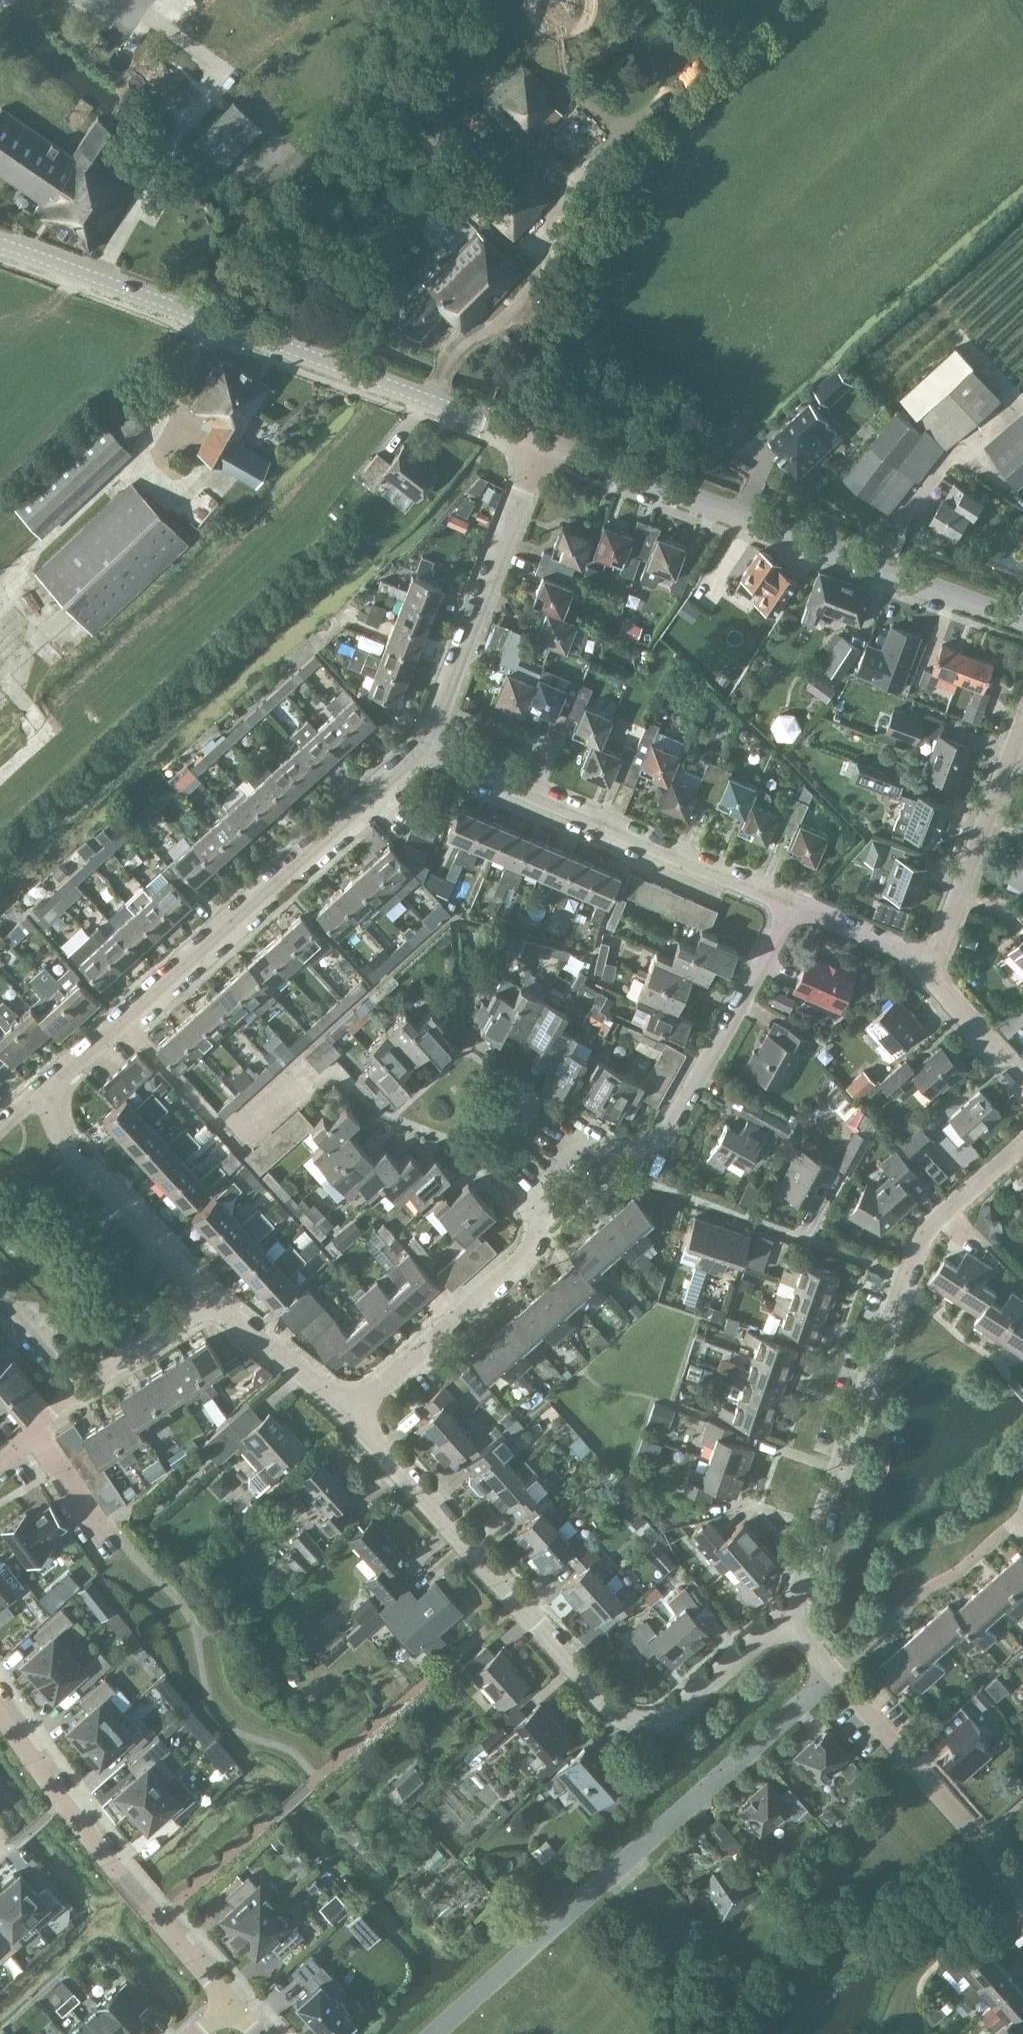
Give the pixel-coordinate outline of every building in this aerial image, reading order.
[(481,104),(528,148),(537,138),(532,134),(537,128),(543,134),(562,113),(553,104),(553,103),(545,95),(550,89),(520,61),(481,104)] [(584,97),(554,125),(576,149),(606,121),(584,97)] [(234,99),(213,121),(194,140),(220,166),(260,125),(234,99)] [(132,188),(130,187),(131,186),(118,177),(120,175),(118,173),(138,144),(96,117),(70,153),(2,106),(0,109),(0,175),(39,201),(31,212),(88,252),(132,188)] [(539,208),(556,187),(530,163),(483,212),(513,240),(542,210),(539,208)] [(464,331),(521,271),(446,200),(417,231),(437,249),(447,260),(424,286),(421,283),(392,314),(418,338),(441,311),(464,331)] [(254,484),(269,459),(241,443),(273,387),(219,356),(189,407),(204,415),(202,419),(210,424),(196,452),(254,484)] [(845,476),(889,511),(914,478),(918,481),(944,445),(946,447),(1002,397),(973,366),(918,416),(916,414),(911,422),(895,410),(845,476)] [(838,367),(814,388),(829,404),(852,383),(838,367)] [(777,453),(776,454),(796,476),(827,446),(829,444),(817,431),(827,422),(809,403),(768,441),(770,444),(769,445),(777,453)] [(1022,481),(1022,412),(1022,410),(984,444),(1019,484),(1022,481)] [(127,442),(145,426),(134,413),(116,429),(127,442)] [(14,506),(41,535),(132,450),(104,421),(14,506)] [(382,474),(415,498),(438,470),(404,444),(390,461),(377,452),(359,475),(373,486),(382,474)] [(34,572),(90,632),(92,634),(188,543),(130,481),(34,572)] [(928,518),(958,536),(971,516),(974,518),(985,500),(965,488),(955,504),(943,497),(928,518)] [(592,554),(620,565),(619,569),(629,573),(636,555),(648,523),(637,519),(631,534),(603,524),(592,554)] [(660,528),(648,523),(636,555),(646,559),(638,581),(640,583),(652,587),(654,586),(660,571),(673,576),(685,546),(657,535),(660,528)] [(543,551),(539,562),(571,575),(576,577),(580,567),(592,537),(562,526),(551,554),(543,551)] [(774,614),(796,581),(777,568),(779,565),(758,550),(739,578),(740,579),(735,588),(749,597),(755,589),(760,593),(754,601),(774,614)] [(390,561),(376,574),(377,576),(380,579),(376,590),(390,595),(394,584),(384,580),(397,569),(393,565),(390,561)] [(571,575),(539,562),(534,574),(542,577),(530,606),(545,612),(545,611),(561,617),(572,587),(576,577),(571,575)] [(691,567),(680,562),(670,589),(681,593),(691,567)] [(859,625),(872,591),(818,570),(800,620),(811,624),(817,610),(859,625)] [(411,576),(402,599),(432,611),(441,587),(411,576)] [(424,632),(432,611),(402,599),(394,621),(424,632)] [(382,616),(385,607),(372,601),(368,611),(382,616)] [(382,616),(368,611),(361,608),(357,618),(365,620),(378,626),(382,616)] [(576,623),(561,617),(545,611),(545,612),(534,640),(565,652),(576,623)] [(415,655),(424,632),(394,621),(385,644),(415,655)] [(867,643),(856,672),(900,688),(919,635),(891,624),(881,648),(867,643)] [(527,636),(511,630),(503,650),(519,656),(527,636)] [(858,649),(839,636),(819,665),(838,678),(858,649)] [(956,681),(966,653),(940,643),(930,670),(923,667),(918,683),(932,688),(937,673),(956,681)] [(415,655),(385,644),(380,656),(354,646),(349,645),(345,654),(350,656),(406,678),(415,655)] [(519,656),(503,650),(496,669),(507,673),(494,702),(522,714),(525,707),(535,683),(512,674),(519,656)] [(975,688),(970,702),(967,701),(961,718),(976,723),(988,692),(982,689),(992,663),(966,653),(956,681),(975,688)] [(315,654),(296,671),(302,679),(322,662),(315,654)] [(397,701),(406,678),(350,656),(347,665),(359,670),(359,671),(373,676),(369,687),(363,685),(359,694),(359,695),(367,704),(382,709),(387,697),(397,701)] [(302,679),(296,671),(278,687),(285,695),(302,679)] [(567,716),(580,684),(569,679),(565,688),(538,677),(535,683),(525,707),(554,719),(556,712),(567,716)] [(624,746),(621,755),(599,746),(612,717),(584,705),(591,689),(580,684),(567,716),(577,720),(571,735),(592,744),(580,773),(609,785),(612,777),(622,782),(635,750),(624,746)] [(285,695),(278,687),(259,704),(266,712),(285,695)] [(344,689),(326,705),(334,714),(355,737),(362,731),(365,734),(374,726),(371,723),(373,721),(344,689)] [(266,712),(259,704),(242,720),(249,727),(266,712)] [(895,709),(883,732),(915,745),(919,733),(935,738),(941,724),(922,716),(921,718),(895,709)] [(334,714),(317,730),(338,753),(355,737),(334,714)] [(249,727),(242,720),(225,735),(223,734),(222,734),(231,744),(249,727)] [(647,722),(635,750),(622,782),(633,786),(639,772),(666,783),(670,776),(674,767),(679,754),(651,742),(658,726),(657,726),(658,722),(656,721),(655,725),(647,722)] [(319,770),(338,753),(317,730),(298,747),(319,770)] [(231,744),(222,734),(215,740),(212,737),(202,746),(207,752),(206,752),(213,760),(231,744)] [(968,746),(939,735),(925,772),(954,783),(968,746)] [(319,770),(298,747),(281,762),(302,786),(319,770)] [(213,760),(206,752),(189,768),(196,776),(213,760)] [(897,800),(900,792),(901,789),(917,795),(914,804),(904,800),(899,816),(896,815),(893,826),(916,835),(914,840),(927,845),(929,839),(934,841),(940,824),(946,826),(949,818),(943,816),(947,804),(922,795),(926,784),(905,776),(903,780),(895,777),(898,770),(884,765),(881,771),(855,761),(854,763),(847,760),(842,772),(850,775),(848,782),(897,800)] [(302,786),(281,762),(273,770),(265,762),(255,771),(283,802),(302,786)] [(707,762),(700,778),(674,767),(670,776),(666,783),(657,806),(686,818),(696,794),(706,798),(719,766),(707,762)] [(168,778),(173,783),(171,784),(178,792),(179,791),(183,795),(200,780),(196,776),(189,768),(187,766),(175,776),(173,774),(168,778)] [(750,801),(755,789),(757,786),(729,775),(731,771),(719,766),(706,798),(717,802),(716,805),(743,816),(750,801)] [(283,802),(255,771),(247,779),(255,786),(245,795),(266,818),(283,802)] [(178,792),(171,784),(153,800),(160,808),(178,792)] [(245,795),(237,786),(219,802),(248,834),(266,818),(245,795)] [(802,786),(796,799),(783,831),(793,835),(786,852),(815,864),(827,834),(799,823),(808,804),(811,795),(802,786)] [(783,831),(796,799),(785,795),(777,813),(765,808),(769,799),(766,794),(755,789),(750,801),(743,816),(737,831),(765,843),(769,833),(780,838),(783,831)] [(160,808),(153,800),(129,823),(135,830),(160,808)] [(248,834),(219,802),(213,807),(221,817),(210,827),(231,850),(248,834)] [(418,808),(413,820),(435,829),(440,818),(418,808)] [(461,864),(481,818),(458,808),(447,836),(461,842),(453,861),(461,864)] [(493,855),(504,827),(481,818),(461,864),(470,868),(479,849),(493,855)] [(430,841),(435,829),(413,820),(408,832),(430,841)] [(144,840),(135,830),(129,823),(111,839),(102,829),(96,834),(105,844),(112,852),(130,835),(139,845),(144,840)] [(231,850),(210,827),(192,843),(213,866),(231,850)] [(507,884),(527,837),(504,827),(493,855),(506,861),(498,880),(493,892),(502,895),(507,884)] [(425,852),(430,841),(408,832),(403,843),(425,852)] [(538,875),(550,847),(527,837),(507,884),(516,888),(524,869),(538,875)] [(873,837),(854,855),(876,863),(867,885),(883,891),(912,901),(924,867),(918,865),(921,855),(873,837)] [(76,850),(87,861),(93,869),(112,852),(105,844),(96,852),(86,841),(76,850)] [(195,883),(213,866),(192,843),(167,865),(182,881),(188,875),(195,883)] [(421,863),(425,852),(403,843),(399,854),(421,863)] [(1010,880),(1011,880),(1010,885),(1022,889),(1022,844),(1010,880)] [(370,864),(390,887),(409,870),(388,847),(370,864)] [(553,903),(573,857),(550,847),(538,875),(552,881),(545,900),(553,903)] [(584,894),(596,866),(573,857),(553,903),(562,907),(570,888),(584,894)] [(93,869),(87,861),(69,877),(76,884),(93,869)] [(437,885),(445,866),(434,861),(426,880),(437,885)] [(398,895),(390,887),(370,864),(353,879),(373,902),(381,910),(398,895)] [(176,886),(182,881),(167,865),(160,872),(143,886),(172,919),(190,903),(176,886)] [(596,866),(584,894),(598,900),(590,920),(600,924),(619,876),(596,866)] [(630,899),(639,878),(628,874),(620,894),(630,899)] [(417,875),(407,883),(423,902),(433,894),(417,875)] [(76,884),(69,877),(52,893),(58,900),(76,884)] [(642,904),(651,884),(639,878),(630,899),(642,904)] [(365,909),(373,902),(353,879),(334,896),(355,919),(364,928),(374,919),(365,909)] [(653,909),(662,888),(651,884),(642,904),(653,909)] [(154,935),(172,919),(143,886),(124,902),(133,912),(154,935)] [(665,913),(673,893),(662,888),(653,909),(665,913)] [(58,900),(52,893),(30,913),(37,920),(58,900)] [(675,918),(684,897),(673,893),(665,913),(675,918)] [(337,935),(355,919),(334,896),(317,912),(337,935)] [(687,923),(695,902),(684,897),(675,918),(687,923)] [(618,898),(612,913),(619,915),(625,901),(618,898)] [(441,905),(423,922),(430,930),(449,913),(441,905)] [(137,951),(154,935),(133,912),(116,928),(137,951)] [(619,915),(612,913),(605,928),(612,931),(619,915)] [(26,916),(4,937),(12,946),(35,925),(26,916)] [(281,933),(302,956),(310,965),(328,949),(299,917),(281,933)] [(430,930),(423,922),(406,938),(413,946),(430,930)] [(119,967),(137,951),(116,928),(107,936),(99,927),(89,934),(98,944),(119,967)] [(708,932),(701,929),(692,947),(689,953),(714,964),(729,970),(737,952),(715,942),(717,936),(708,932)] [(397,947),(388,955),(395,962),(413,946),(406,938),(399,931),(390,940),(397,947)] [(284,972),(302,956),(281,933),(263,949),(284,972)] [(119,967),(98,944),(89,934),(68,954),(77,965),(83,972),(87,969),(100,984),(119,967)] [(1010,951),(1022,964),(1022,938),(1010,951)] [(543,944),(526,939),(524,946),(539,950),(543,944)] [(678,941),(670,959),(671,959),(669,965),(692,975),(706,981),(714,964),(689,953),(692,947),(678,941)] [(600,943),(596,958),(604,959),(608,945),(600,943)] [(569,951),(543,944),(539,950),(566,958),(569,951)] [(266,988),(284,972),(263,949),(245,965),(266,988)] [(684,993),(692,975),(669,965),(671,959),(670,959),(656,952),(645,977),(684,993)] [(395,962),(388,955),(371,971),(378,978),(395,962)] [(853,975),(809,956),(795,990),(839,1009),(853,975)] [(604,959),(596,958),(591,981),(602,987),(606,980),(603,977),(600,976),(604,959)] [(44,965),(35,973),(77,1020),(97,1002),(77,979),(79,977),(69,966),(56,979),(44,965)] [(249,1005),(266,988),(245,965),(227,982),(249,1005)] [(567,990),(575,995),(581,984),(585,977),(577,972),(567,990)] [(77,1020),(35,973),(27,980),(40,996),(43,994),(51,1003),(39,1014),(51,1028),(50,1029),(58,1037),(77,1020)] [(393,975),(379,988),(385,994),(399,981),(393,975)] [(635,1001),(649,1007),(651,1008),(653,1002),(675,1012),(676,1011),(686,1015),(689,1006),(680,1002),(684,993),(645,977),(635,1001)] [(362,978),(340,998),(346,1005),(368,985),(362,978)] [(497,1040),(505,1026),(517,1004),(511,1001),(519,987),(502,978),(487,1005),(482,1002),(472,1019),(482,1025),(479,1030),(497,1040)] [(231,1020),(249,1005),(227,982),(210,997),(231,1020)] [(581,984),(575,995),(592,1004),(598,993),(581,984)] [(505,1026),(522,1036),(543,999),(519,987),(511,1001),(517,1004),(505,1026)] [(385,994),(379,988),(361,1005),(366,1011),(385,994)] [(793,998),(774,988),(768,1000),(788,1009),(793,998)] [(605,997),(598,993),(592,1004),(591,1006),(605,1014),(606,1012),(599,1009),(605,997)] [(897,996),(872,1017),(862,1026),(878,1044),(874,1048),(883,1059),(922,1025),(897,996)] [(213,1037),(231,1020),(210,997),(192,1014),(213,1037)] [(346,1005),(340,998),(322,1014),(328,1021),(346,1005)] [(522,1036),(539,1045),(552,1023),(558,1026),(558,1025),(566,1012),(543,999),(522,1036)] [(691,1017),(686,1015),(676,1011),(675,1012),(653,1002),(651,1008),(649,1007),(641,1025),(657,1032),(660,1026),(683,1036),(691,1017)] [(39,1014),(31,1005),(17,1018),(4,1005),(0,1009),(0,1012),(31,1046),(50,1029),(51,1028),(39,1014)] [(370,1016),(366,1011),(361,1005),(341,1023),(346,1029),(351,1034),(370,1016)] [(0,1012),(0,1024),(5,1029),(0,1033),(0,1052),(11,1064),(31,1046),(0,1012)] [(429,1012),(414,1025),(415,1026),(411,1030),(427,1049),(439,1061),(454,1047),(437,1029),(441,1025),(429,1012)] [(196,1053),(213,1037),(192,1014),(175,1029),(196,1053)] [(328,1021),(322,1014),(305,1030),(311,1037),(328,1021)] [(415,1026),(414,1025),(404,1014),(384,1031),(412,1062),(427,1049),(411,1030),(415,1026)] [(1018,1025),(1011,1016),(999,1021),(1009,1033),(1018,1025)] [(346,1029),(341,1023),(330,1033),(335,1038),(346,1029)] [(532,1059),(549,1068),(562,1047),(568,1050),(568,1049),(576,1035),(558,1025),(558,1026),(552,1023),(539,1045),(532,1059)] [(629,1023),(626,1031),(640,1037),(644,1030),(629,1023)] [(177,1070),(196,1053),(175,1029),(156,1046),(177,1070)] [(311,1037),(305,1030),(287,1047),(293,1053),(311,1037)] [(742,1066),(761,1077),(759,1080),(780,1092),(800,1056),(807,1060),(816,1045),(789,1030),(781,1044),(767,1036),(759,1051),(752,1048),(742,1066)] [(263,1055),(270,1062),(276,1069),(293,1053),(287,1047),(273,1031),(261,1042),(268,1050),(263,1055)] [(412,1062),(384,1031),(365,1049),(375,1060),(376,1061),(381,1057),(398,1075),(412,1062)] [(319,1073),(336,1058),(340,1055),(324,1038),(304,1057),(319,1073)] [(666,1042),(661,1052),(680,1062),(686,1053),(666,1042)] [(905,1059),(879,1081),(877,1083),(892,1099),(896,1095),(902,1101),(918,1086),(928,1097),(951,1077),(953,1081),(967,1068),(955,1055),(951,1058),(940,1046),(914,1069),(905,1059)] [(586,1059),(568,1049),(568,1050),(562,1047),(549,1068),(542,1082),(560,1092),(562,1090),(571,1095),(575,1088),(581,1076),(578,1074),(586,1059)] [(154,1070),(137,1052),(126,1063),(143,1081),(154,1070)] [(376,1061),(375,1060),(361,1074),(354,1080),(365,1093),(367,1092),(380,1106),(391,1097),(395,1101),(409,1087),(398,1075),(381,1057),(376,1061)] [(600,1107),(619,1072),(597,1060),(589,1073),(584,1070),(581,1076),(575,1088),(584,1093),(581,1097),(600,1107)] [(276,1069),(270,1062),(259,1073),(256,1070),(254,1072),(248,1066),(243,1070),(258,1086),(276,1069)] [(143,1081),(126,1063),(119,1069),(136,1088),(143,1081)] [(136,1088),(119,1069),(99,1088),(116,1107),(126,1098),(136,1088)] [(258,1086),(243,1070),(242,1069),(233,1077),(242,1087),(234,1095),(241,1102),(258,1086)] [(845,1085),(856,1097),(873,1082),(862,1070),(845,1085)] [(635,1099),(637,1095),(642,1085),(619,1072),(600,1107),(618,1117),(630,1096),(635,1099)] [(322,1095),(322,1096),(337,1111),(347,1102),(332,1085),(322,1095)] [(999,1113),(980,1091),(950,1117),(970,1139),(999,1113)] [(116,1107),(103,1119),(120,1137),(160,1100),(152,1092),(135,1107),(126,1098),(116,1107)] [(241,1102),(234,1095),(226,1103),(224,1100),(215,1108),(224,1118),(241,1102)] [(136,1154),(159,1134),(150,1124),(168,1109),(160,1100),(120,1137),(136,1154)] [(309,1130),(322,1145),(323,1144),(328,1149),(347,1132),(358,1122),(344,1107),(327,1123),(322,1118),(312,1127),(309,1130)] [(754,1107),(747,1121),(740,1133),(726,1126),(707,1162),(722,1170),(728,1159),(746,1168),(754,1153),(764,1158),(777,1135),(783,1138),(789,1127),(754,1107)] [(297,1110),(288,1118),(303,1135),(309,1130),(312,1127),(300,1113),(297,1110)] [(280,1125),(294,1143),(303,1135),(288,1118),(280,1125)] [(294,1143),(280,1125),(269,1134),(285,1151),(294,1143)] [(152,1172),(192,1135),(185,1127),(167,1143),(159,1134),(136,1154),(152,1172)] [(919,1127),(900,1144),(919,1166),(938,1149),(919,1127)] [(853,1131),(835,1164),(849,1172),(867,1139),(853,1131)] [(311,1155),(329,1175),(360,1147),(347,1132),(328,1149),(323,1144),(322,1145),(311,1155)] [(168,1190),(191,1169),(183,1160),(200,1144),(192,1135),(152,1172),(168,1190)] [(804,1140),(799,1150),(778,1189),(807,1204),(814,1190),(822,1194),(836,1169),(816,1159),(819,1153),(815,1146),(804,1140)] [(354,1178),(373,1161),(360,1147),(329,1175),(345,1194),(356,1184),(358,1183),(354,1178)] [(230,1150),(217,1162),(199,1178),(191,1169),(168,1190),(184,1208),(225,1171),(227,1173),(240,1161),(230,1150)] [(267,1167),(252,1150),(243,1158),(258,1175),(267,1167)] [(378,1184),(397,1166),(384,1151),(373,1161),(354,1178),(358,1183),(356,1184),(371,1199),(383,1189),(378,1184)] [(916,1175),(896,1152),(883,1164),(893,1175),(878,1189),(867,1183),(851,1213),(879,1229),(915,1197),(904,1186),(916,1175)] [(410,1155),(397,1166),(378,1184),(383,1189),(396,1202),(407,1192),(403,1188),(423,1169),(410,1155)] [(434,1159),(423,1169),(403,1188),(407,1192),(422,1207),(434,1196),(430,1191),(448,1174),(434,1159)] [(262,1176),(273,1189),(280,1183),(268,1170),(262,1176)] [(449,1227),(480,1199),(460,1178),(446,1190),(452,1197),(448,1200),(445,1196),(432,1208),(449,1227)] [(209,1235),(232,1215),(223,1206),(241,1190),(233,1181),(193,1217),(209,1235)] [(298,1203),(280,1183),(273,1189),(292,1208),(298,1203)] [(303,1198),(298,1203),(292,1208),(308,1227),(314,1221),(304,1210),(309,1205),(303,1198)] [(612,1217),(642,1251),(648,1258),(655,1252),(649,1245),(652,1242),(641,1229),(652,1219),(633,1198),(612,1217)] [(472,1244),(487,1261),(496,1253),(476,1231),(494,1215),(480,1199),(449,1227),(468,1248),(472,1244)] [(995,1203),(985,1216),(995,1224),(1005,1211),(995,1203)] [(278,1205),(265,1217),(225,1253),(241,1271),(264,1250),(255,1241),(273,1225),(284,1212),(278,1205)] [(225,1253),(265,1217),(257,1209),(240,1224),(232,1215),(209,1235),(225,1253)] [(631,1261),(642,1251),(612,1217),(590,1236),(609,1257),(619,1248),(631,1261)] [(708,1269),(722,1227),(695,1218),(686,1244),(700,1249),(695,1265),(708,1269)] [(325,1234),(314,1221),(308,1227),(319,1239),(325,1234)] [(376,1228),(388,1241),(394,1236),(383,1222),(376,1228)] [(335,1256),(358,1234),(349,1224),(332,1240),(331,1238),(324,1244),(335,1256)] [(740,1262),(749,1236),(722,1227),(708,1269),(722,1274),(727,1258),(740,1262)] [(305,1230),(293,1241),(301,1250),(306,1244),(313,1239),(305,1230)] [(407,1242),(419,1254),(424,1249),(413,1236),(407,1242)] [(599,1266),(609,1257),(590,1236),(568,1256),(575,1263),(577,1262),(600,1288),(610,1279),(599,1266)] [(388,1243),(397,1253),(403,1248),(394,1238),(388,1243)] [(298,1252),(290,1244),(272,1260),(264,1250),(241,1271),(258,1289),(298,1252)] [(314,1253),(306,1244),(301,1250),(298,1252),(258,1289),(274,1307),(297,1286),(288,1277),(314,1253)] [(472,1244),(468,1248),(462,1252),(478,1270),(487,1261),(472,1244)] [(436,1261),(424,1249),(419,1254),(430,1266),(436,1261)] [(469,1278),(478,1270),(462,1252),(454,1260),(469,1278)] [(955,1299),(980,1261),(966,1253),(957,1267),(945,1259),(930,1283),(955,1299)] [(399,1287),(417,1307),(438,1288),(409,1254),(397,1264),(409,1278),(399,1287)] [(633,1261),(643,1272),(651,1264),(642,1254),(633,1261)] [(790,1260),(786,1269),(782,1268),(778,1280),(832,1298),(835,1291),(831,1290),(836,1276),(790,1260)] [(981,1316),(991,1301),(996,1293),(983,1284),(993,1270),(980,1261),(955,1299),(980,1315),(981,1316)] [(607,1296),(600,1288),(577,1262),(575,1263),(554,1282),(573,1303),(584,1294),(595,1306),(607,1296)] [(832,1298),(778,1280),(774,1292),(779,1294),(776,1303),(822,1318),(827,1302),(830,1304),(832,1298)] [(417,1307),(399,1287),(389,1296),(377,1282),(366,1292),(396,1325),(417,1307)] [(563,1312),(573,1303),(554,1282),(533,1300),(563,1334),(574,1325),(563,1312)] [(697,1298),(699,1289),(667,1283),(666,1292),(697,1298)] [(374,1345),(356,1324),(345,1334),(306,1289),(279,1313),(296,1333),(300,1329),(334,1367),(346,1356),(353,1364),(374,1345)] [(374,1345),(396,1325),(366,1292),(355,1301),(367,1315),(356,1324),(374,1345)] [(1022,1304),(1022,1301),(1011,1293),(1002,1308),(991,1301),(981,1316),(980,1315),(975,1324),(1000,1341),(1022,1304)] [(553,1344),(563,1334),(533,1300),(512,1319),(531,1341),(542,1332),(553,1344)] [(817,1332),(822,1318),(776,1303),(772,1312),(785,1316),(781,1328),(818,1340),(820,1333),(817,1332)] [(1000,1341),(1022,1355),(1022,1304),(1000,1341)] [(520,1350),(531,1341),(512,1319),(491,1338),(521,1372),(531,1363),(520,1350)] [(752,1357),(792,1370),(794,1365),(791,1364),(796,1349),(747,1332),(744,1341),(756,1345),(752,1357)] [(510,1382),(521,1372),(491,1338),(469,1357),(488,1379),(499,1369),(510,1382)] [(205,1339),(183,1353),(210,1395),(217,1390),(207,1375),(222,1365),(205,1339)] [(161,1368),(178,1394),(193,1384),(203,1399),(210,1395),(183,1353),(161,1368)] [(0,1366),(0,1402),(29,1377),(11,1357),(0,1366)] [(789,1379),(792,1370),(752,1357),(748,1369),(736,1365),(733,1374),(782,1391),(787,1378),(789,1379)] [(163,1403),(178,1394),(161,1368),(139,1382),(167,1423),(173,1419),(163,1403)] [(777,1406),(782,1391),(733,1374),(730,1383),(742,1387),(738,1399),(778,1413),(780,1407),(777,1406)] [(525,1376),(517,1383),(526,1394),(534,1387),(525,1376)] [(29,1377),(0,1402),(0,1412),(10,1403),(22,1418),(46,1397),(29,1377)] [(117,1397),(124,1408),(125,1407),(135,1423),(136,1422),(150,1413),(159,1428),(167,1423),(139,1382),(117,1397)] [(415,1430),(431,1448),(459,1423),(449,1412),(459,1403),(445,1387),(425,1405),(433,1414),(415,1430)] [(246,1399),(240,1389),(216,1404),(216,1405),(223,1415),(246,1399)] [(657,1392),(655,1407),(674,1410),(676,1394),(657,1392)] [(679,1397),(673,1413),(699,1422),(705,1407),(679,1397)] [(775,1421),(778,1413),(738,1399),(734,1411),(722,1407),(719,1417),(768,1433),(773,1420),(775,1421)] [(211,1422),(220,1412),(209,1403),(200,1413),(211,1422)] [(142,1432),(136,1422),(135,1423),(125,1407),(124,1408),(103,1421),(130,1462),(136,1457),(126,1442),(142,1432)] [(228,1421),(201,1445),(217,1464),(238,1445),(258,1469),(255,1471),(249,1477),(249,1485),(257,1494),(280,1474),(279,1473),(278,1474),(276,1472),(304,1447),(291,1432),(288,1435),(269,1413),(262,1419),(242,1437),(228,1421)] [(473,1457),(470,1460),(478,1470),(469,1478),(469,1482),(479,1493),(483,1493),(485,1491),(487,1493),(515,1469),(505,1458),(515,1449),(507,1440),(522,1427),(515,1419),(492,1440),(493,1441),(481,1451),(474,1458),(473,1457)] [(122,1466),(130,1462),(103,1421),(81,1436),(86,1444),(92,1454),(97,1462),(98,1461),(113,1451),(122,1466)] [(714,1446),(709,1460),(743,1472),(751,1448),(729,1441),(733,1430),(708,1421),(701,1441),(714,1446)] [(568,1433),(582,1446),(593,1434),(579,1422),(568,1433)] [(492,1440),(479,1426),(469,1435),(459,1423),(431,1448),(446,1465),(465,1448),(473,1457),(474,1458),(481,1451),(481,1450),(492,1440)] [(73,1424),(55,1436),(62,1446),(80,1434),(73,1424)] [(86,1444),(81,1436),(80,1434),(62,1446),(68,1456),(86,1444)] [(74,1465),(92,1454),(86,1444),(68,1456),(74,1465)] [(161,1444),(142,1457),(152,1471),(170,1457),(161,1444)] [(81,1475),(99,1463),(98,1461),(97,1462),(92,1454),(74,1465),(81,1475)] [(212,1467),(223,1485),(239,1475),(228,1458),(212,1467)] [(525,1460),(515,1469),(487,1493),(491,1498),(489,1500),(489,1502),(498,1513),(501,1513),(503,1511),(510,1505),(519,1514),(524,1510),(530,1505),(531,1505),(543,1494),(543,1495),(551,1488),(525,1460)] [(735,1494),(743,1472),(709,1460),(704,1472),(692,1468),(685,1489),(709,1498),(713,1487),(735,1494)] [(87,1485),(105,1473),(99,1463),(81,1475),(87,1485)] [(299,1481),(309,1492),(302,1499),(312,1510),(320,1504),(329,1514),(319,1524),(328,1534),(351,1514),(341,1504),(353,1494),(340,1479),(337,1482),(320,1463),(299,1481)] [(60,1497),(69,1490),(56,1472),(47,1479),(60,1497)] [(93,1494),(111,1482),(105,1473),(87,1485),(93,1494)] [(118,1492),(111,1482),(93,1494),(99,1504),(118,1492)] [(124,1502),(118,1492),(99,1504),(105,1514),(124,1502)] [(557,1511),(543,1495),(543,1494),(531,1505),(530,1505),(524,1510),(531,1519),(513,1536),(529,1554),(557,1529),(548,1519),(557,1511)] [(26,1512),(2,1530),(27,1564),(51,1546),(47,1540),(66,1526),(49,1504),(30,1518),(26,1512)] [(402,1556),(374,1524),(371,1521),(350,1541),(377,1571),(366,1581),(383,1601),(404,1581),(391,1566),(402,1556)] [(689,1538),(697,1548),(711,1564),(722,1555),(732,1567),(758,1543),(742,1524),(724,1540),(708,1522),(689,1538)] [(291,1540),(311,1560),(325,1546),(305,1526),(291,1540)] [(567,1540),(557,1529),(529,1554),(544,1571),(563,1554),(571,1563),(590,1546),(577,1531),(567,1540)] [(773,1560),(758,1543),(732,1567),(724,1574),(733,1584),(731,1586),(744,1601),(763,1584),(756,1576),(773,1560)] [(576,1607),(604,1582),(595,1571),(604,1563),(590,1546),(571,1563),(579,1572),(561,1589),(576,1607)] [(1022,1600),(1022,1555),(1000,1574),(1022,1600)] [(14,1596),(16,1595),(13,1591),(22,1584),(4,1559),(0,1563),(0,1606),(14,1596)] [(1022,1615),(1022,1600),(1000,1574),(978,1594),(996,1615),(1008,1605),(1019,1618),(1022,1615)] [(90,1604),(103,1593),(92,1579),(79,1590),(90,1604)] [(436,1632),(460,1611),(435,1582),(416,1599),(407,1588),(379,1612),(374,1611),(346,1636),(355,1645),(385,1618),(414,1651),(422,1644),(430,1653),(444,1641),(436,1632)] [(604,1582),(576,1607),(592,1624),(611,1607),(621,1617),(639,1601),(625,1585),(615,1593),(604,1582)] [(666,1622),(690,1650),(708,1634),(693,1616),(702,1608),(685,1588),(668,1603),(677,1613),(666,1622)] [(986,1624),(996,1615),(978,1594),(955,1613),(979,1641),(985,1648),(997,1637),(986,1624)] [(37,1676),(39,1679),(69,1652),(54,1636),(75,1617),(65,1606),(35,1634),(44,1644),(23,1662),(26,1665),(24,1668),(34,1679),(37,1676)] [(979,1641),(955,1613),(948,1606),(926,1626),(945,1648),(956,1638),(967,1651),(979,1641)] [(690,1650),(666,1622),(656,1632),(647,1622),(630,1636),(648,1656),(657,1648),(673,1665),(690,1650)] [(934,1657),(945,1648),(926,1626),(903,1646),(934,1681),(946,1670),(934,1657)] [(471,1675),(501,1708),(490,1718),(495,1724),(508,1713),(502,1707),(527,1684),(508,1663),(511,1660),(500,1649),(494,1654),(485,1645),(464,1665),(472,1674),(471,1675)] [(922,1691),(934,1681),(903,1646),(880,1666),(899,1687),(910,1678),(922,1691)] [(83,1668),(69,1652),(39,1679),(41,1681),(38,1683),(48,1695),(51,1692),(54,1696),(74,1677),(83,1687),(113,1660),(104,1649),(83,1668)] [(69,1728),(84,1745),(126,1707),(112,1692),(121,1684),(111,1673),(80,1700),(89,1710),(69,1728)] [(445,1674),(434,1682),(446,1696),(456,1688),(445,1674)] [(540,1703),(515,1726),(548,1762),(537,1772),(543,1779),(564,1760),(556,1750),(567,1739),(551,1721),(553,1719),(540,1703)] [(995,1753),(976,1733),(982,1728),(971,1715),(964,1706),(939,1726),(958,1748),(947,1758),(966,1778),(995,1753)] [(127,1708),(126,1707),(84,1745),(99,1762),(119,1744),(128,1754),(147,1737),(137,1726),(128,1734),(115,1719),(127,1708)] [(490,1750),(507,1734),(499,1724),(481,1740),(490,1750)] [(825,1732),(796,1757),(817,1782),(846,1756),(825,1732)] [(130,1807),(132,1809),(174,1772),(160,1756),(169,1748),(160,1737),(129,1764),(138,1774),(117,1792),(120,1795),(117,1798),(128,1809),(130,1807)] [(584,1749),(550,1779),(560,1791),(567,1785),(590,1810),(620,1783),(594,1754),(591,1757),(584,1749)] [(108,1763),(92,1777),(106,1792),(121,1779),(108,1763)] [(412,1765),(393,1783),(410,1801),(429,1783),(412,1765)] [(175,1772),(174,1772),(132,1809),(134,1811),(132,1814),(142,1825),(145,1823),(148,1826),(168,1808),(177,1818),(195,1801),(186,1790),(177,1798),(163,1783),(175,1772)] [(796,1818),(807,1809),(789,1788),(778,1797),(766,1784),(738,1809),(758,1832),(787,1807),(796,1818)] [(721,1805),(710,1814),(720,1828),(732,1819),(721,1805)] [(713,1837),(729,1853),(739,1843),(724,1827),(713,1837)] [(425,1847),(438,1862),(452,1850),(440,1835),(425,1847)] [(731,1864),(709,1883),(713,1906),(739,1912),(754,1899),(749,1871),(731,1864)] [(16,1876),(14,1873),(2,1884),(4,1886),(2,1888),(37,1927),(64,1903),(48,1884),(38,1893),(19,1873),(16,1876)] [(236,1940),(277,1904),(260,1885),(258,1886),(249,1876),(226,1896),(236,1906),(221,1919),(233,1933),(231,1934),(236,1940)] [(2,1888),(1,1889),(0,1889),(0,1919),(4,1923),(0,1927),(0,1939),(11,1951),(22,1941),(14,1932),(29,1918),(2,1888)] [(324,1912),(335,1924),(351,1909),(341,1898),(324,1912)] [(277,1904),(236,1940),(242,1946),(244,1945),(256,1958),(270,1945),(280,1955),(302,1935),(293,1925),(294,1923),(277,1904)] [(11,1951),(0,1939),(0,1960),(11,1951)] [(965,1999),(1003,1967),(988,1949),(979,1940),(969,1950),(950,1966),(958,1976),(962,1973),(971,1983),(960,1992),(965,1999)] [(321,1982),(320,1980),(319,1981),(311,1972),(321,1964),(311,1954),(293,1971),(302,1981),(303,1979),(312,1988),(297,2001),(296,2002),(297,2004),(309,2017),(310,2019),(311,2019),(316,2024),(316,2025),(317,2026),(325,2033),(338,2033),(353,2021),(355,2019),(353,2018),(333,1996),(321,1982)] [(965,1999),(971,2005),(982,1996),(991,2007),(1018,1984),(1003,1967),(965,1999)] [(98,2004),(125,2033),(128,2033),(145,2018),(138,2011),(148,2003),(126,1979),(117,1987),(116,1986),(97,2003),(98,2004)] [(991,2007),(981,2017),(989,2027),(995,2033),(996,2033),(1021,2012),(1022,2011),(1022,1990),(1018,1984),(991,2007)] [(74,1991),(65,1999),(71,2007),(80,1999),(74,1991)] [(56,2007),(62,2015),(71,2007),(65,1999),(56,2007)] [(82,2018),(96,2033),(125,2033),(98,2004),(82,2018)] [(1021,2012),(996,2033),(1022,2033),(1022,2014),(1021,2012)] [(82,2018),(66,2033),(67,2033),(96,2033),(82,2018)]
